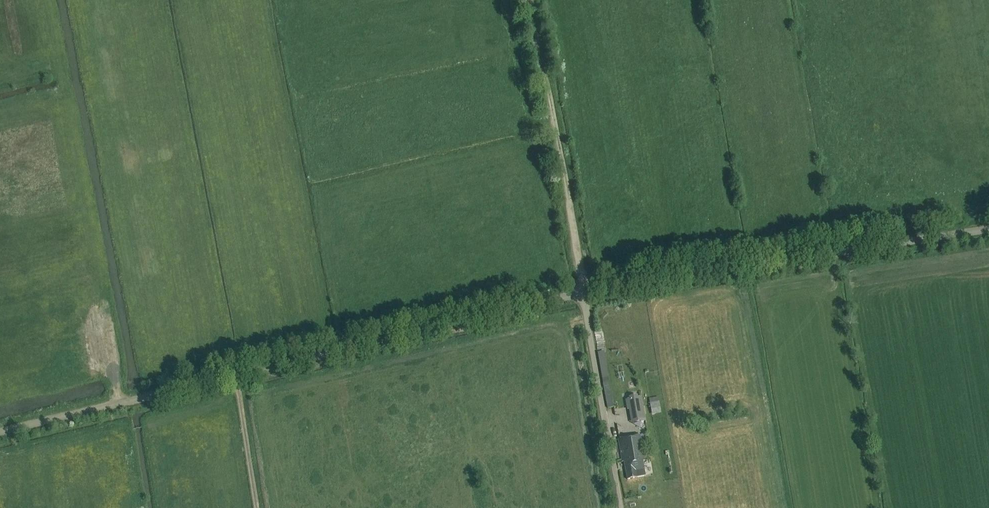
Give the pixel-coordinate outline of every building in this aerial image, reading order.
[(611,381),(605,382),(608,397),(614,396),(611,381)] [(631,421),(646,418),(642,398),(638,398),(638,395),(629,397),(629,400),(625,401),(627,410),(629,410),(631,421)] [(637,479),(637,478),(646,477),(643,461),(645,461),(640,435),(618,439),(622,462),(624,462),(627,481),(637,479)]
